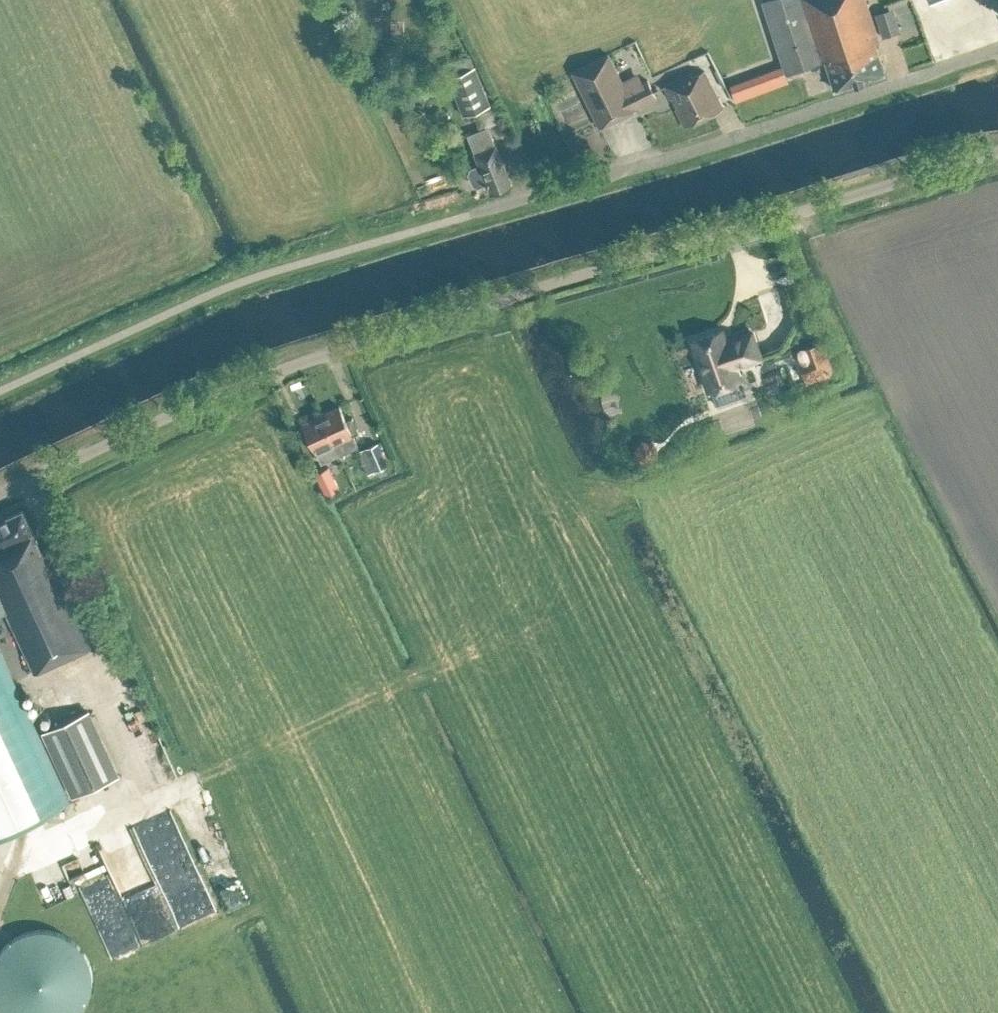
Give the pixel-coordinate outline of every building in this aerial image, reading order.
[(866,0),(761,0),(785,72),(825,59),(835,87),(884,71),(875,42),(879,41),(866,0)] [(900,30),(893,6),(875,12),(882,35),(900,30)] [(638,70),(622,78),(610,52),(574,70),(601,126),(638,108),(637,106),(658,95),(649,77),(643,80),(638,70)] [(444,62),(464,113),(479,107),(486,125),(497,120),(475,64),(471,65),(467,53),(444,62)] [(723,106),(705,69),(694,74),(693,71),(665,84),(671,96),(673,95),(678,105),(675,106),(684,125),(723,106)] [(421,97),(435,92),(432,81),(418,86),(421,97)] [(496,142),(489,124),(468,132),(475,150),(480,163),(471,167),(469,171),(473,182),(478,184),(486,180),(490,191),(512,183),(496,142)] [(722,329),(692,339),(708,384),(710,384),(717,404),(743,395),(736,374),(738,374),(734,364),(761,355),(751,329),(725,338),(722,329)] [(830,374),(833,367),(829,355),(811,361),(800,365),(806,382),(830,374)] [(321,413),(339,452),(358,443),(353,433),(359,430),(352,415),(346,418),(339,404),(321,413)] [(321,461),(339,452),(321,413),(303,421),(321,461)] [(382,472),(380,465),(388,462),(379,439),(358,448),(368,471),(372,469),(375,475),(382,472)] [(327,493),(340,486),(329,464),(316,471),(327,493)] [(23,507),(0,518),(0,595),(7,610),(36,671),(93,644),(47,545),(42,547),(23,507)] [(71,798),(0,646),(0,832),(71,798)] [(73,795),(121,773),(90,706),(42,729),(73,795)] [(124,879),(146,938),(179,926),(158,868),(124,879)] [(24,931),(13,937),(4,945),(0,951),(0,1004),(3,1008),(8,1012),(77,1012),(79,1011),(86,1001),(91,991),(92,980),(91,969),(89,960),(85,951),(79,943),(73,936),(58,929),(39,927),(24,931)]
